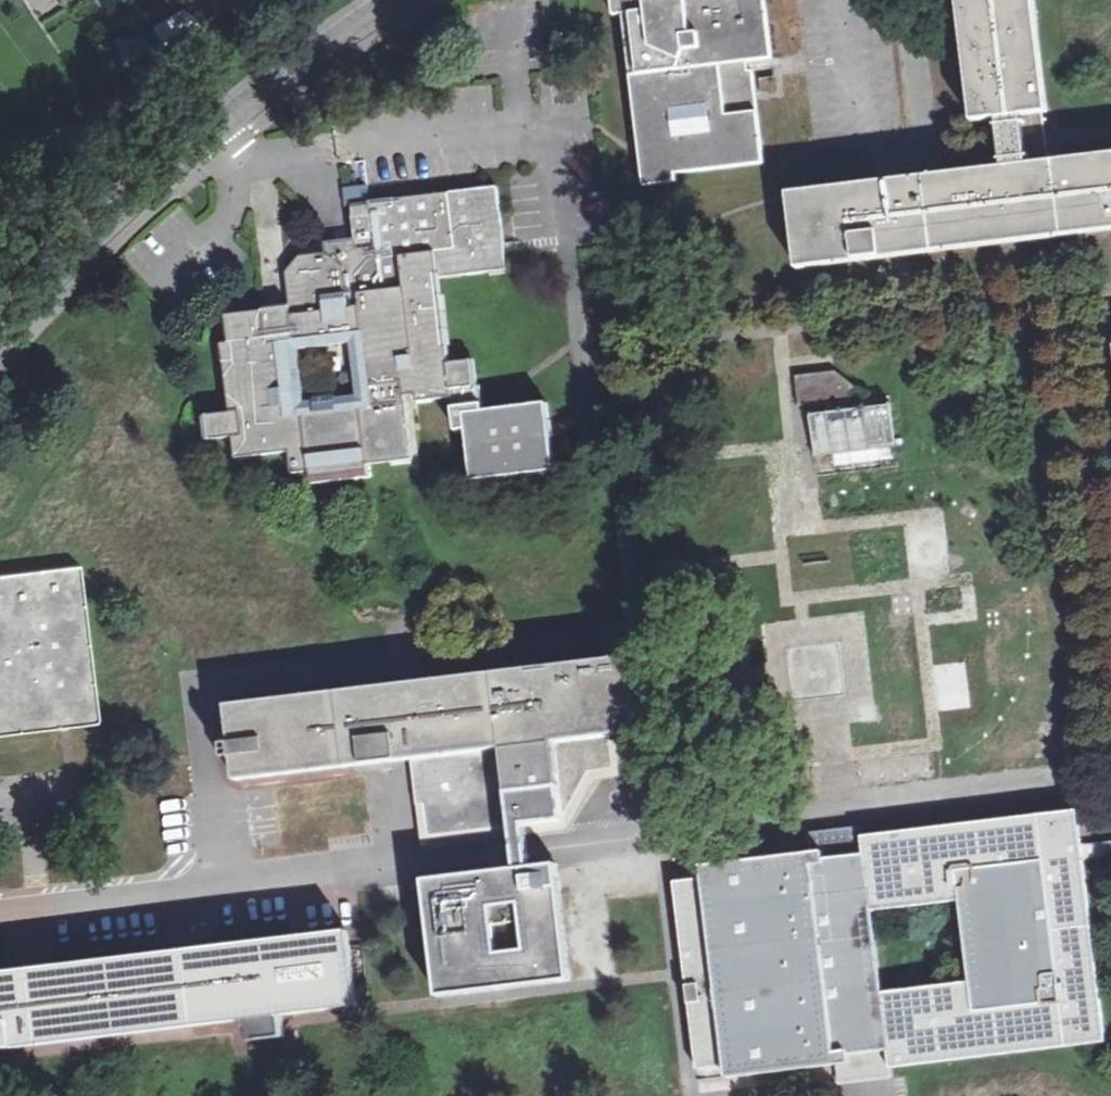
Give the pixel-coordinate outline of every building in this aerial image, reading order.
[(225,19),(248,5),(246,0),(208,0),(220,21),(225,19)] [(644,180),(677,176),(676,168),(765,158),(756,69),(749,69),(748,59),(772,55),(766,0),(617,0),(618,10),(627,9),(644,180)] [(799,269),(1110,232),(1110,156),(1057,162),(1037,0),(959,0),(980,171),(790,194),(799,269)] [(172,55),(205,34),(198,23),(166,42),(172,55)] [(422,398),(454,394),(459,429),(469,428),(475,480),(558,470),(550,401),(487,409),(484,384),(478,384),(475,358),(452,361),(442,276),(509,268),(499,184),(353,202),(357,237),(329,241),(330,251),(304,254),(289,273),(293,305),(228,313),(231,341),(225,342),(233,409),(209,412),(212,437),(236,434),(238,456),(293,450),(296,472),(313,470),(314,481),(348,477),(346,466),(415,458),(408,395),(421,393),(422,398)] [(812,412),(820,475),(900,465),(892,402),(867,405),(864,392),(836,368),(796,372),(800,405),(827,401),(828,409),(812,412)] [(96,725),(77,568),(0,577),(0,736),(96,725)] [(625,658),(522,672),(444,682),(395,689),(396,697),(237,718),(241,744),(226,746),(228,759),(243,757),(244,771),(364,755),(365,766),(402,761),(412,760),(418,805),(430,804),(435,835),(514,824),(548,821),(561,820),(588,771),(614,768),(611,736),(635,734),(625,658)] [(1107,1043),(1086,860),(1085,852),(1084,845),(1080,811),(866,836),(867,848),(833,852),(703,868),(705,881),(678,884),(689,972),(700,1071),(728,1067),(729,1078),(854,1064),(853,1055),(870,1053),(890,1050),(892,1068),(1107,1043)] [(1105,842),(1084,845),(1085,852),(1086,860),(1110,857),(1110,842),(1105,842)] [(520,866),(430,877),(446,993),(569,977),(554,861),(520,866)] [(0,973),(0,1048),(241,1019),(244,1041),(280,1037),(277,1014),(355,1005),(346,931),(0,973)]
